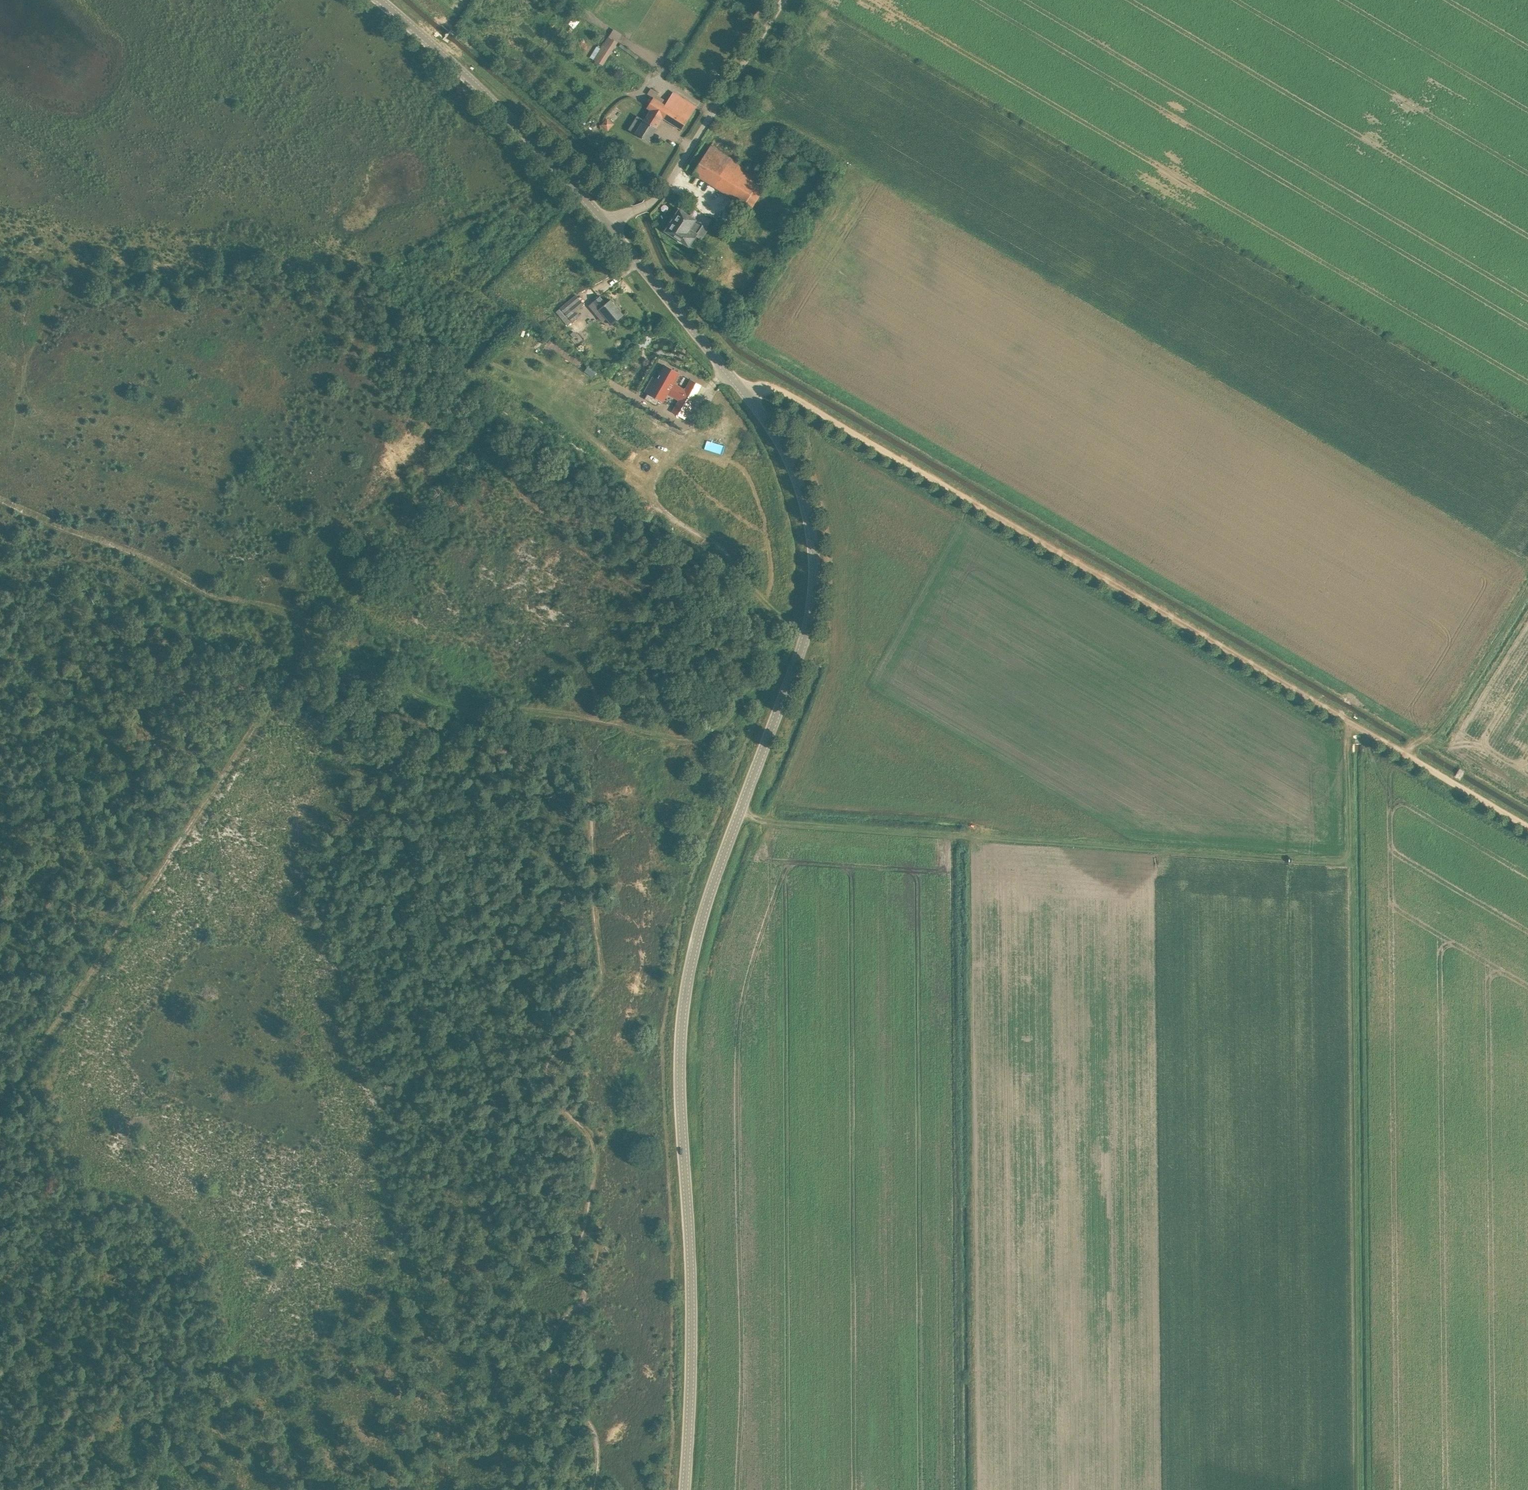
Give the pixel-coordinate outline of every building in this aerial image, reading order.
[(604,43),(593,60),(603,66),(613,49),(604,43)] [(648,93),(655,97),(658,91),(651,87),(648,93)] [(647,107),(651,110),(636,133),(648,141),(657,128),(656,127),(663,117),(682,130),(696,107),(674,94),(667,105),(654,97),(647,107)] [(608,117),(601,124),(609,130),(615,123),(608,117)] [(777,153),(786,139),(780,134),(770,149),(777,153)] [(693,173),(750,210),(768,181),(711,145),(693,173)] [(689,246),(703,224),(680,209),(666,231),(689,246)] [(576,295),(561,308),(569,317),(575,312),(584,304),(576,295)] [(594,301),(594,302),(609,320),(608,320),(612,325),(624,315),(611,299),(606,303),(600,296),(594,301)] [(573,322),(579,316),(575,312),(569,317),(573,322)] [(665,365),(658,379),(653,376),(646,391),(649,393),(646,398),(657,404),(660,400),(663,401),(667,394),(679,400),(673,411),(685,418),(692,406),(690,405),(702,385),(691,379),(686,389),(673,383),(679,373),(665,365)]
